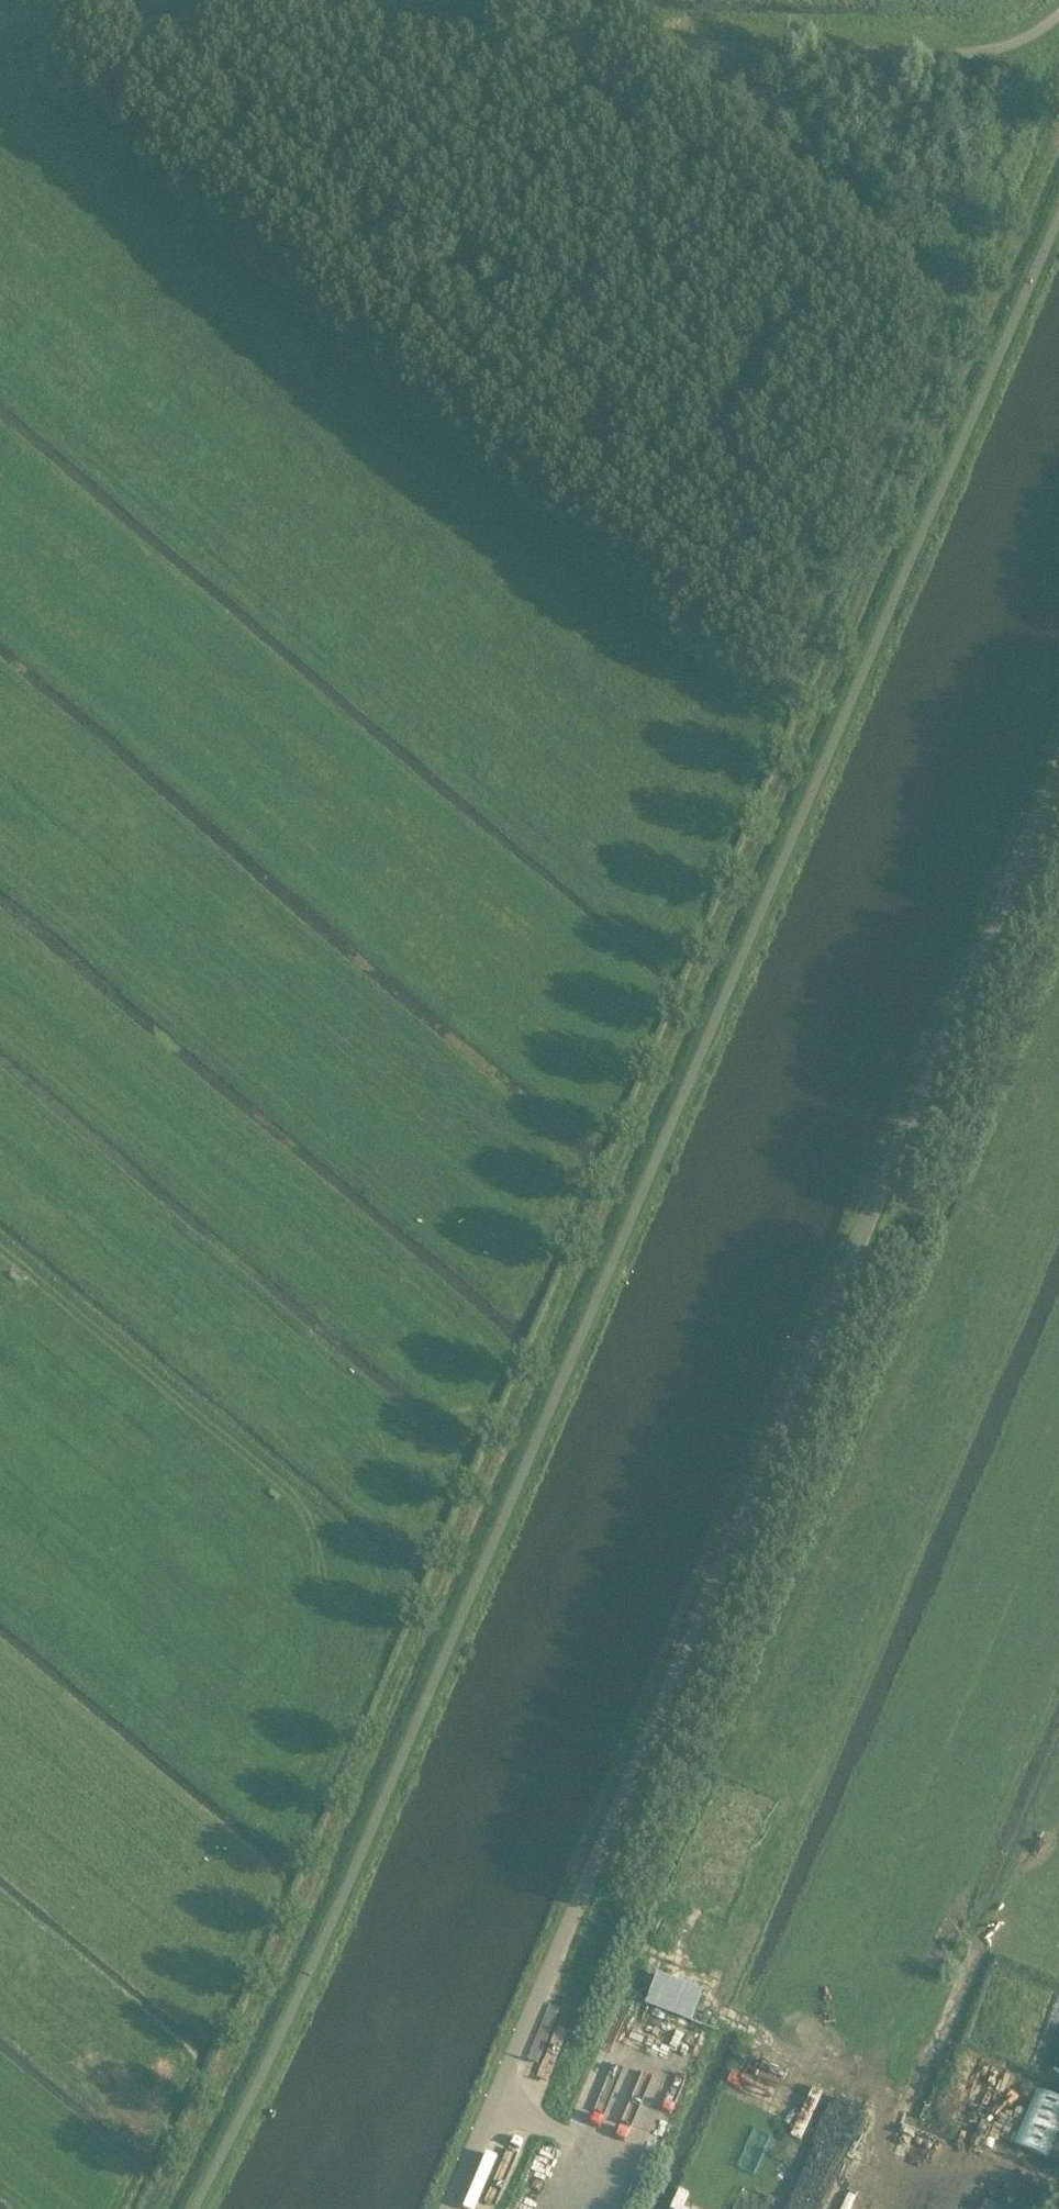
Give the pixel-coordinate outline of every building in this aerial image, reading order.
[(699,2009),(705,1986),(656,1973),(647,2008),(717,2026),(720,2014),(699,2009)] [(530,2062),(555,2069),(568,2022),(543,2015),(530,2062)] [(1058,2136),(1058,2095),(1037,2087),(1016,2145),(1051,2157),(1058,2136)] [(861,2105),(833,2095),(792,2208),(823,2208),(861,2105)]
